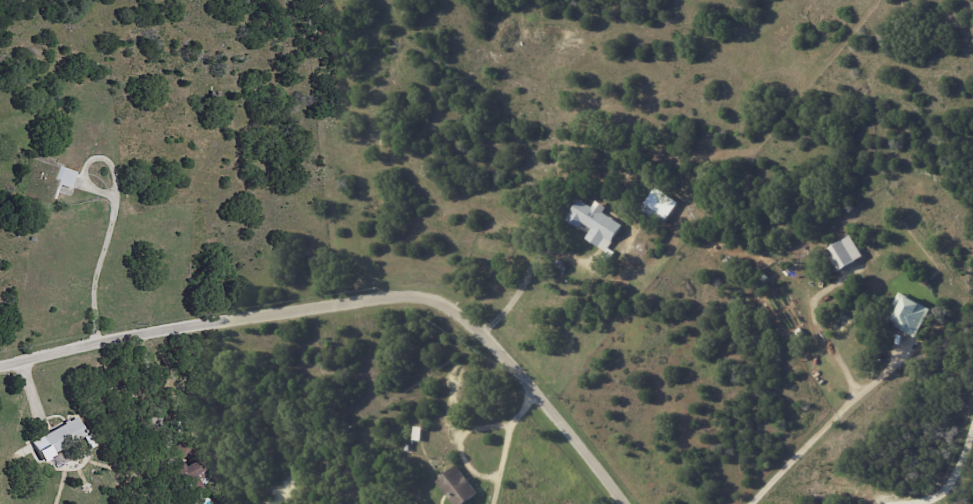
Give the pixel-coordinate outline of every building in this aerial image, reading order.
[(46,179),(53,179),(54,163),(30,162),(29,173),(46,174),(46,179)] [(70,188),(75,172),(57,166),(52,182),(70,188)] [(640,211),(663,225),(677,201),(654,187),(640,211)] [(607,251),(620,223),(601,213),(605,205),(595,201),(592,207),(576,199),(566,222),(578,227),(580,223),(590,228),(584,240),(607,251)] [(837,269),(862,258),(852,236),(827,247),(837,269)] [(931,308),(899,291),(891,306),(898,310),(891,324),(915,337),(931,308)] [(30,440),(38,459),(85,437),(76,418),(30,440)] [(179,461),(171,465),(185,489),(196,483),(192,475),(201,470),(194,459),(182,467),(179,461)] [(456,465),(435,482),(454,503),(463,503),(478,492),(456,465)]
